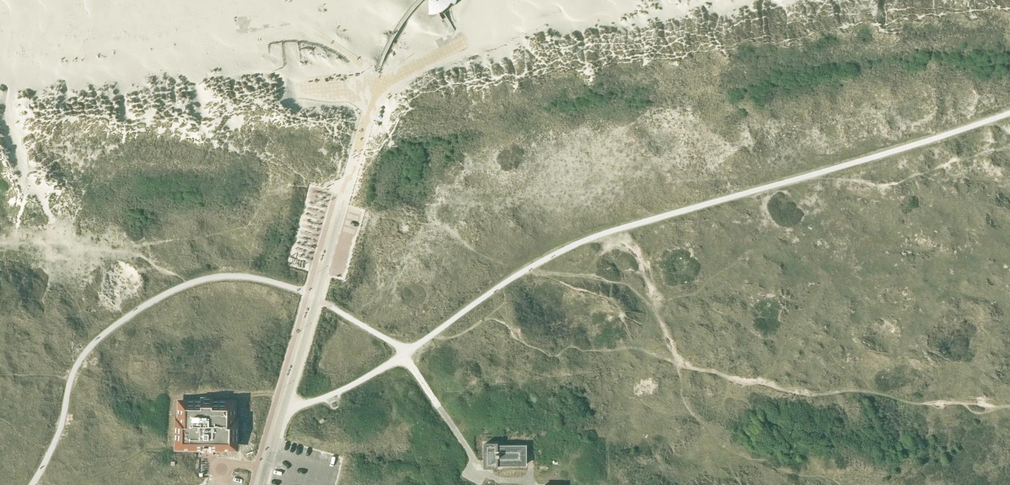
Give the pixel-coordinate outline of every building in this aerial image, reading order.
[(287,2),(291,38),(316,36),(313,0),(305,0),(287,2)] [(430,12),(436,11),(441,9),(446,5),(450,0),(453,2),(454,0),(430,0),(430,12)] [(178,398),(178,407),(178,417),(175,417),(175,449),(200,450),(200,446),(218,447),(218,450),(238,450),(238,418),(236,417),(236,399),(212,399),(212,396),(200,396),(200,399),(178,398)] [(496,465),(525,465),(525,457),(525,446),(496,446),(496,443),(484,443),(484,463),(484,467),(497,467),(496,465)]
